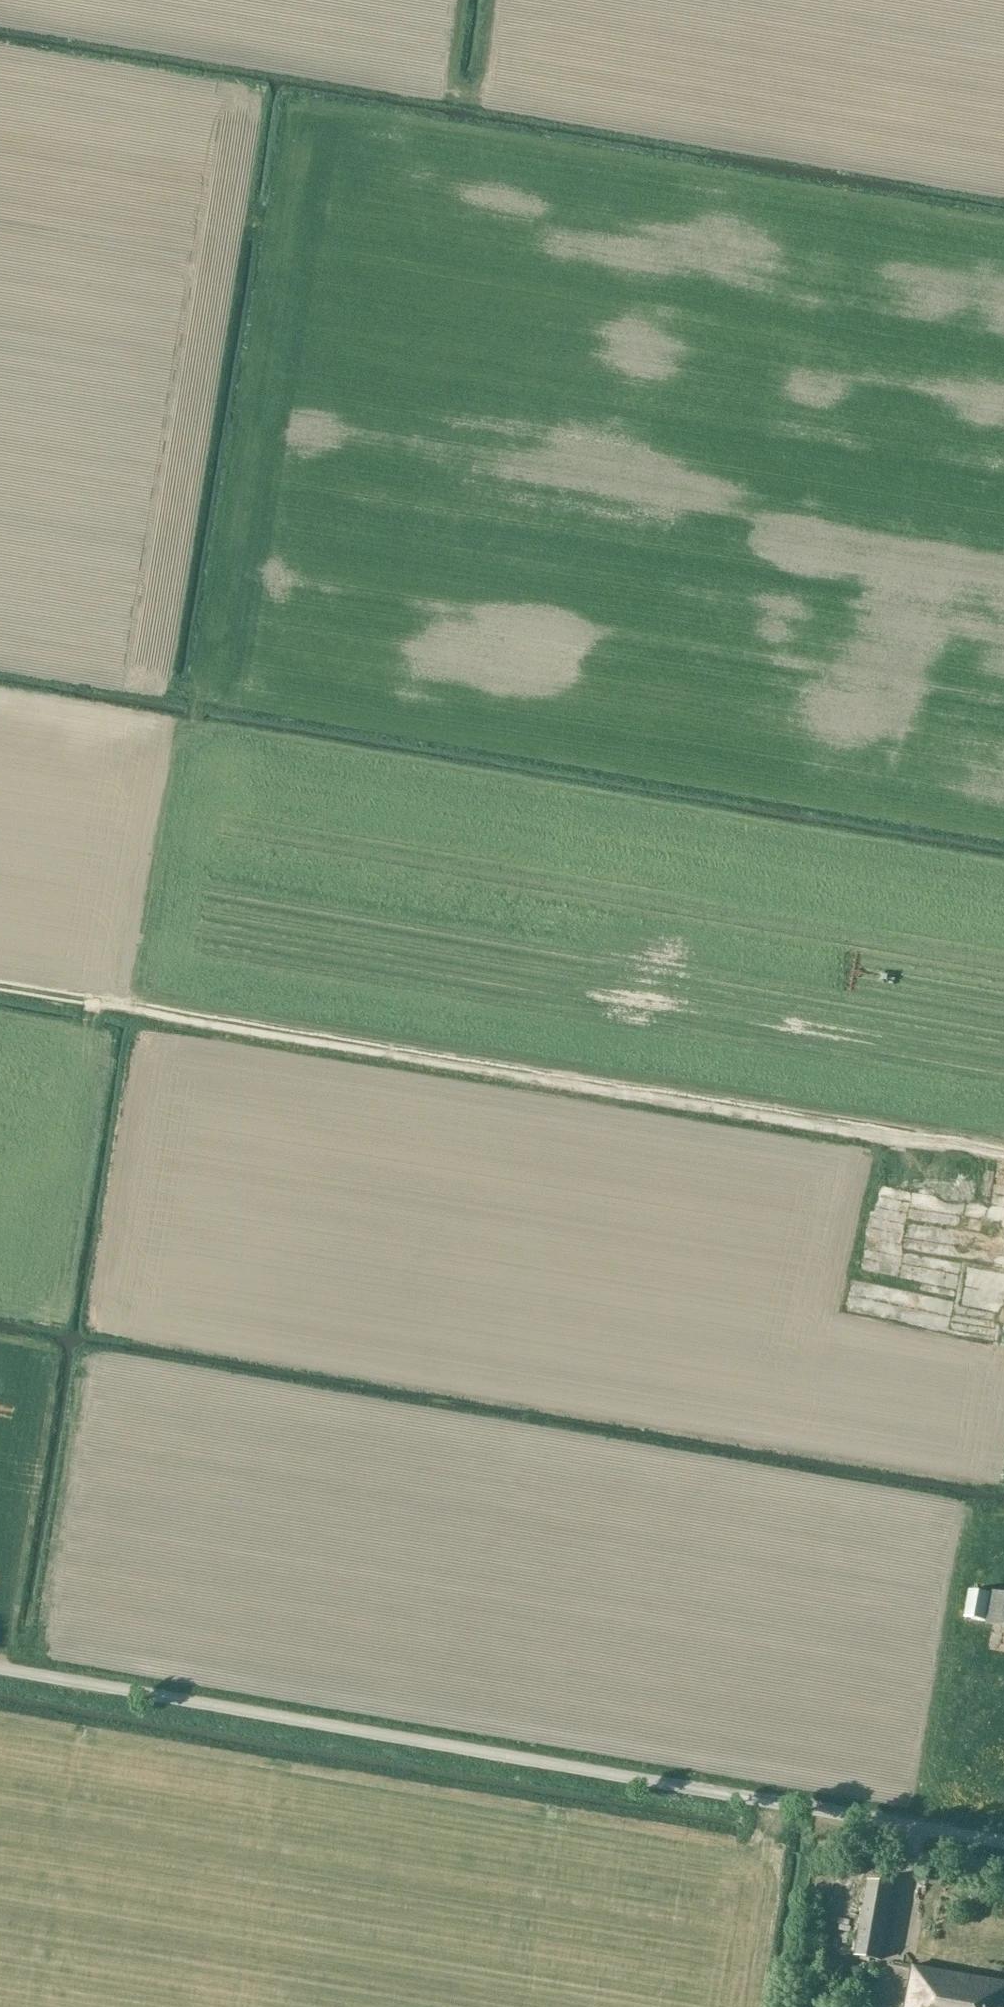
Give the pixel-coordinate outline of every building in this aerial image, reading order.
[(970,1590),(965,1619),(969,1620),(975,1620),(985,1622),(990,1594),(980,1592),(973,1591),(970,1590)] [(868,1883),(855,1956),(881,1960),(894,1887),(868,1883)] [(912,1967),(905,2006),(1003,2006),(1003,1983),(912,1967)]
